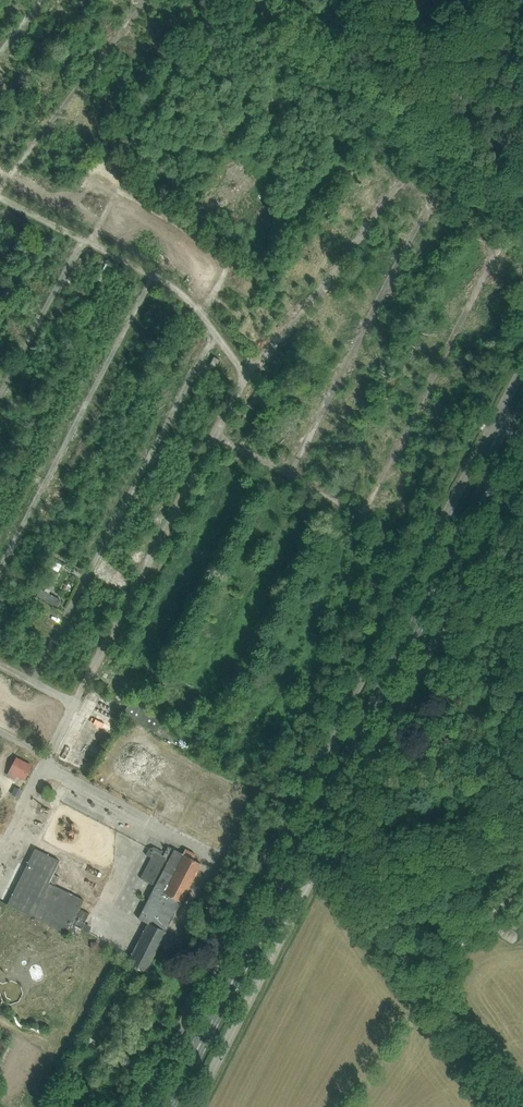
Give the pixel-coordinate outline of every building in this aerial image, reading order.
[(33,7),(25,0),(13,0),(28,13),(33,7)] [(71,17),(79,21),(89,0),(88,0),(80,0),(71,17)] [(159,2),(166,8),(172,1),(171,0),(161,0),(159,2)] [(183,20),(187,14),(171,4),(167,10),(183,20)] [(98,16),(91,23),(102,35),(109,28),(98,16)] [(145,33),(150,26),(143,21),(138,27),(145,33)] [(143,36),(139,42),(158,57),(162,52),(143,36)] [(163,36),(158,42),(167,50),(172,44),(163,36)] [(97,55),(102,49),(86,37),(81,43),(97,55)] [(132,50),(125,56),(139,69),(145,62),(132,50)] [(155,67),(158,61),(151,57),(148,63),(155,67)] [(112,69),(108,74),(122,86),(127,81),(112,69)] [(60,74),(57,80),(70,86),(73,80),(60,74)] [(15,98),(0,86),(0,116),(15,98)] [(54,103),(58,98),(42,87),(38,93),(54,103)] [(112,103),(116,97),(104,88),(99,93),(112,103)] [(25,111),(39,118),(42,112),(28,104),(25,111)] [(91,126),(96,119),(82,107),(77,114),(91,126)] [(28,136),(32,131),(20,121),(16,127),(28,136)] [(62,135),(57,140),(74,155),(78,149),(62,135)] [(0,139),(0,145),(12,154),(16,148),(1,137),(0,139)] [(45,165),(59,170),(62,163),(48,158),(45,165)] [(108,160),(104,168),(125,179),(129,171),(108,160)] [(56,186),(62,190),(76,173),(69,169),(56,186)] [(361,182),(372,189),(380,175),(369,169),(361,182)] [(100,172),(99,176),(91,173),(87,184),(93,186),(96,178),(104,181),(106,174),(100,172)] [(101,186),(114,194),(118,187),(106,179),(101,186)] [(110,197),(112,192),(95,184),(92,189),(110,197)] [(77,201),(72,211),(88,219),(91,213),(82,208),(84,205),(77,201)] [(436,218),(455,229),(459,222),(440,211),(436,218)] [(385,222),(402,232),(406,225),(388,216),(385,222)] [(148,248),(158,229),(152,225),(141,245),(148,248)] [(327,228),(322,234),(339,248),(343,242),(327,228)] [(427,234),(446,245),(450,238),(430,228),(427,234)] [(375,241),(395,251),(399,244),(379,234),(375,241)] [(40,253),(57,261),(62,250),(45,242),(40,253)] [(319,244),(302,263),(310,269),(327,251),(319,244)] [(438,261),(441,255),(428,248),(424,254),(438,261)] [(192,273),(204,253),(198,249),(186,270),(192,273)] [(82,259),(92,264),(96,256),(86,251),(82,259)] [(383,265),(386,260),(373,251),(370,256),(383,265)] [(199,266),(205,268),(208,261),(202,258),(199,266)] [(42,264),(37,278),(54,285),(57,279),(47,275),(50,268),(42,264)] [(108,282),(115,267),(108,264),(101,278),(108,282)] [(355,266),(345,282),(351,286),(361,270),(355,266)] [(247,273),(243,279),(261,289),(265,283),(247,273)] [(76,276),(70,284),(86,296),(92,288),(76,276)] [(367,277),(363,283),(381,293),(385,286),(367,277)] [(499,278),(496,289),(519,296),(522,286),(499,278)] [(98,281),(85,304),(92,307),(105,285),(98,281)] [(122,282),(120,286),(113,283),(110,289),(127,298),(132,288),(122,282)] [(348,303),(353,297),(336,285),(332,291),(348,303)] [(400,285),(396,293),(419,303),(422,295),(400,285)] [(28,297),(43,302),(46,296),(30,290),(28,297)] [(373,307),(376,300),(358,291),(355,298),(373,307)] [(491,304),(510,310),(513,303),(494,296),(491,304)] [(86,313),(89,307),(74,299),(71,305),(86,313)] [(333,319),(338,313),(324,300),(319,305),(333,319)] [(388,310),(406,322),(411,314),(393,303),(388,310)] [(457,321),(460,313),(437,303),(434,310),(457,321)] [(188,311),(179,320),(187,328),(196,319),(188,311)] [(306,323),(324,336),(328,329),(310,317),(306,323)] [(63,319),(60,325),(64,327),(62,331),(75,337),(80,327),(63,319)] [(429,319),(425,327),(448,337),(451,329),(429,319)] [(90,320),(86,327),(106,337),(110,330),(90,320)] [(0,323),(0,330),(19,340),(23,333),(1,321),(0,323)] [(358,338),(361,331),(338,322),(335,328),(358,338)] [(378,331),(396,340),(400,332),(382,323),(378,331)] [(297,337),(315,347),(318,341),(300,331),(297,337)] [(487,351),(491,344),(470,333),(466,340),(487,351)] [(48,338),(45,346),(62,351),(64,342),(48,338)] [(349,355),(352,348),(330,338),(327,344),(349,355)] [(423,338),(420,344),(437,353),(441,347),(423,338)] [(10,346),(0,341),(0,355),(4,357),(10,346)] [(386,360),(390,353),(372,342),(367,350),(386,360)] [(288,346),(284,353),(300,361),(304,354),(288,346)] [(407,360),(425,369),(429,362),(411,353),(407,360)] [(478,370),(481,363),(463,355),(460,363),(478,370)] [(214,356),(210,364),(216,367),(219,359),(214,356)] [(40,357),(37,364),(54,370),(57,363),(40,357)] [(147,369),(149,362),(136,357),(133,364),(147,369)] [(93,360),(89,368),(95,371),(99,363),(93,360)] [(94,370),(76,362),(72,370),(90,378),(94,370)] [(380,381),(384,374),(365,364),(361,371),(380,381)] [(317,365),(310,376),(327,385),(333,374),(317,365)] [(207,366),(203,374),(211,378),(215,369),(207,366)] [(399,376),(418,386),(422,380),(402,370),(399,376)] [(217,371),(215,377),(223,381),(226,375),(217,371)] [(137,386),(140,380),(119,372),(117,378),(137,386)] [(450,380),(462,386),(465,379),(453,374),(450,380)] [(60,388),(78,394),(81,384),(63,378),(60,388)] [(207,391),(219,396),(224,385),(213,379),(207,391)] [(155,387),(173,395),(176,388),(157,381),(155,387)] [(355,382),(352,389),(372,398),(375,391),(355,382)] [(87,399),(89,394),(80,390),(78,396),(87,399)] [(317,404),(320,397),(300,390),(297,397),(317,404)] [(388,397),(404,404),(407,397),(391,391),(388,397)] [(108,393),(105,404),(127,409),(130,398),(108,393)] [(442,393),(439,399),(460,410),(463,404),(442,393)] [(196,408),(212,416),(215,409),(199,401),(196,408)] [(7,407),(3,415),(22,424),(26,416),(7,407)] [(343,408),(341,414),(360,421),(362,415),(343,408)] [(308,424),(310,418),(290,409),(287,416),(308,424)] [(403,426),(406,419),(383,410),(381,417),(403,426)] [(72,411),(68,419),(74,423),(79,415),(72,411)] [(434,411),(430,419),(453,431),(457,423),(434,411)] [(113,424),(115,416),(102,412),(100,420),(113,424)] [(40,439),(50,416),(44,413),(34,436),(40,439)] [(239,438),(246,441),(255,421),(248,418),(239,438)] [(334,423),(332,430),(351,438),(354,431),(334,423)] [(281,438),(297,443),(299,437),(290,434),(292,427),(285,425),(281,438)] [(389,445),(393,438),(370,427),(367,434),(389,445)] [(87,432),(82,446),(99,453),(104,439),(87,432)] [(132,440),(147,445),(149,439),(134,433),(132,440)] [(421,437),(418,445),(440,452),(443,444),(421,437)] [(329,444),(327,451),(340,456),(343,450),(329,444)] [(267,445),(264,452),(275,457),(278,451),(267,445)] [(365,446),(361,454),(383,465),(387,457),(365,446)] [(189,471),(193,464),(167,450),(164,457),(189,471)] [(44,451),(40,457),(46,461),(51,456),(44,451)] [(428,472),(432,464),(411,452),(407,460),(428,472)] [(334,478),(338,471),(318,462),(315,469),(334,478)] [(167,469),(177,473),(178,467),(169,464),(167,469)] [(356,469),(352,476),(374,487),(377,480),(356,469)] [(423,488),(426,481),(408,472),(404,479),(423,488)] [(64,481),(58,493),(73,501),(80,489),(64,481)] [(392,499),(413,510),(417,502),(395,491),(392,499)] [(98,495),(94,502),(110,510),(114,504),(98,495)] [(53,509),(49,515),(66,524),(70,518),(53,509)] [(381,518),(399,525),(402,517),(384,510),(381,518)] [(102,529),(106,522),(91,513),(87,520),(102,529)] [(125,523),(121,534),(128,536),(131,525),(125,523)] [(42,528),(38,534),(55,544),(59,537),(42,528)] [(64,538),(67,532),(60,529),(57,536),(64,538)] [(53,561),(49,568),(57,572),(61,565),(53,561)] [(98,578),(105,581),(108,574),(102,571),(98,578)] [(44,578),(40,586),(45,589),(49,581),(44,578)] [(21,601),(26,592),(8,583),(3,593),(21,601)] [(117,595),(119,589),(112,586),(109,592),(117,595)] [(112,610),(117,599),(102,591),(96,602),(112,610)] [(56,619),(38,612),(40,605),(32,602),(29,609),(38,613),(35,619),(53,626),(56,619)] [(7,619),(11,611),(0,606),(0,616),(7,619)] [(7,641),(10,634),(0,630),(0,638),(7,641)] [(25,632),(22,639),(45,649),(48,641),(25,632)] [(17,654),(30,663),(35,657),(23,648),(17,654)] [(74,678),(77,672),(64,664),(61,670),(74,678)] [(24,696),(26,689),(16,685),(13,692),(24,696)] [(9,691),(3,689),(0,696),(0,717),(9,691)] [(49,699),(33,724),(40,728),(56,704),(49,699)] [(40,709),(43,702),(37,699),(34,706),(40,709)] [(19,725),(30,704),(22,700),(11,721),(19,725)] [(61,719),(64,710),(56,707),(53,716),(61,719)] [(102,731),(111,734),(113,729),(105,725),(102,731)] [(153,744),(158,732),(152,730),(147,742),(153,744)] [(0,766),(0,777),(5,779),(13,759),(4,756),(0,766)] [(16,757),(9,771),(17,775),(25,779),(32,765),(16,757)] [(150,804),(158,788),(153,786),(145,802),(150,804)] [(15,787),(11,794),(18,798),(22,790),(15,787)] [(8,819),(14,811),(5,804),(6,802),(0,798),(0,813),(8,819)] [(7,854),(13,859),(22,847),(16,842),(7,854)] [(165,932),(165,931),(180,902),(181,902),(201,863),(193,859),(195,854),(185,849),(183,854),(168,846),(163,855),(161,854),(163,851),(153,846),(149,848),(146,854),(151,857),(140,878),(155,886),(138,918),(147,923),(128,962),(145,971),(165,932)] [(59,860),(35,848),(7,904),(0,900),(0,913),(2,914),(7,904),(33,917),(32,918),(34,920),(35,918),(67,934),(67,933),(78,938),(89,913),(80,908),(84,900),(55,885),(59,877),(53,874),(59,860)]
